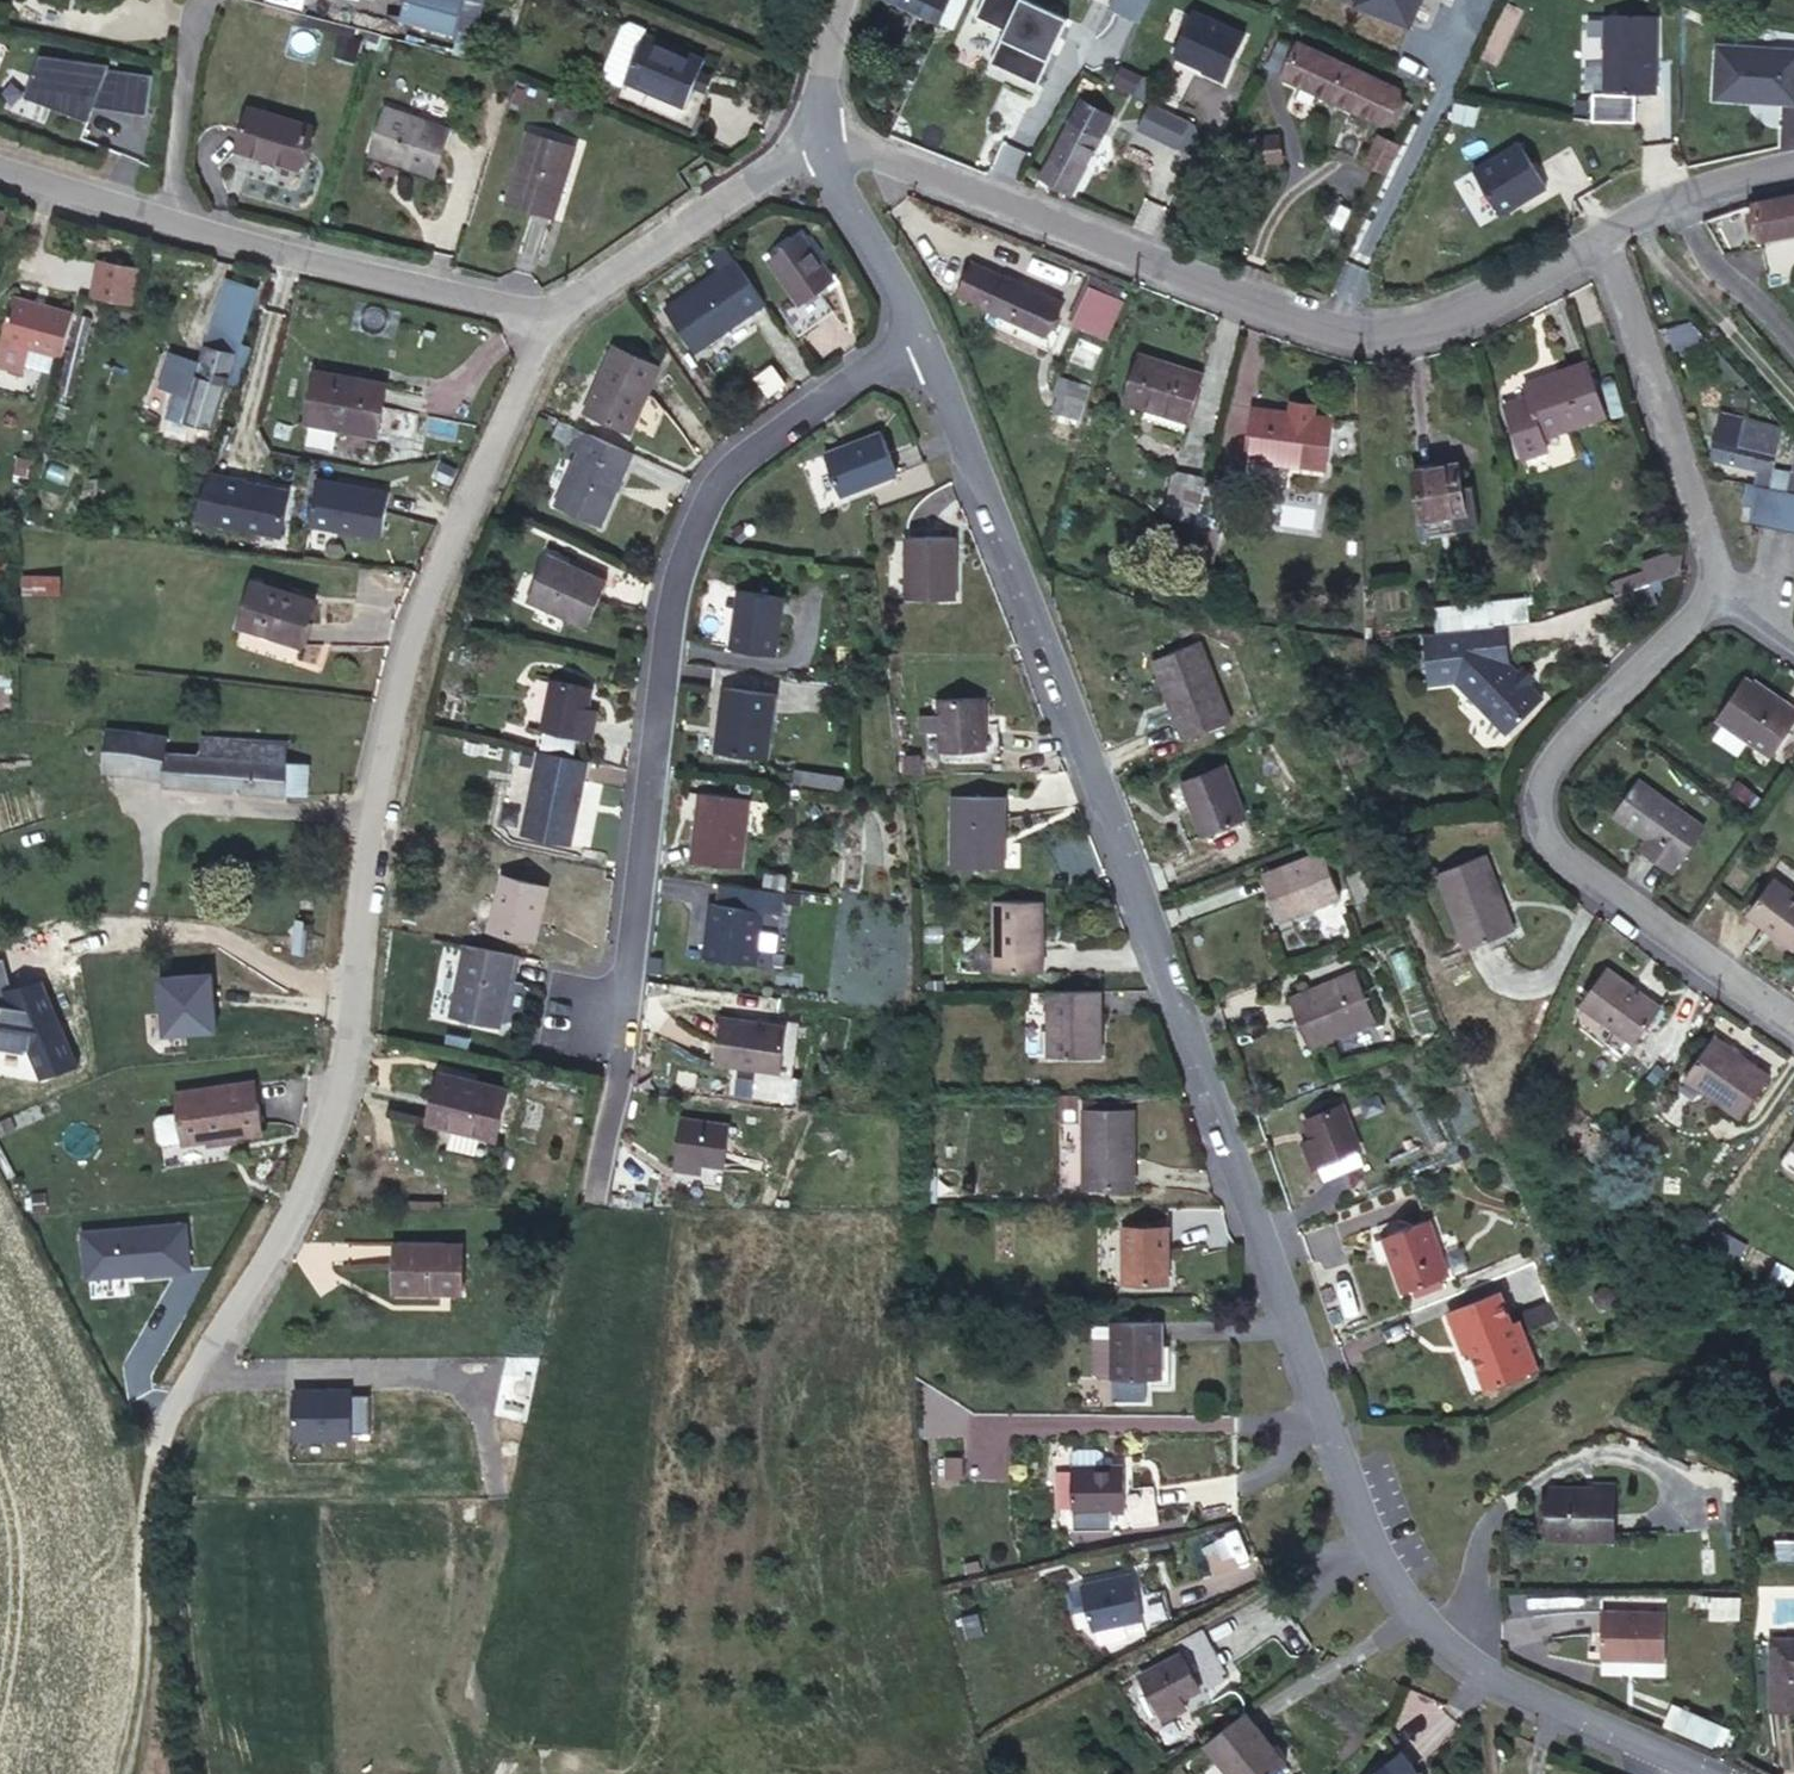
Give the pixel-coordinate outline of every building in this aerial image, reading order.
[(403,21),(455,34),(464,0),(409,0),(403,21)] [(947,24),(958,0),(897,0),(895,4),(947,24)] [(947,24),(1049,67),(1060,40),(1033,28),(1037,17),(1000,0),(993,0),(988,10),(961,0),(958,0),(947,24)] [(1114,9),(1140,19),(1149,0),(1118,0),(1114,9)] [(1409,26),(1419,0),(1357,0),(1355,4),(1409,26)] [(1228,28),(1194,13),(1174,60),(1208,75),(1206,78),(1227,87),(1248,40),(1227,30),(1228,28)] [(1655,93),(1656,16),(1606,15),(1604,93),(1655,93)] [(717,55),(655,30),(638,75),(698,98),(700,94),(717,55)] [(1320,85),(1387,115),(1400,88),(1301,44),(1299,49),(1281,40),(1270,62),(1305,78),(1299,91),(1314,97),(1320,85)] [(1717,45),(1713,98),(1793,103),(1793,50),(1717,45)] [(109,57),(39,48),(23,87),(89,112),(93,99),(149,106),(153,67),(107,63),(109,57)] [(1139,73),(1123,66),(1115,83),(1131,91),(1139,73)] [(638,75),(629,96),(712,129),(722,103),(700,94),(698,98),(638,75)] [(318,117),(256,101),(243,143),(304,158),(318,117)] [(1190,121),(1150,101),(1137,129),(1177,148),(1190,121)] [(451,129),(388,107),(371,156),(433,178),(451,129)] [(1195,124),(1190,121),(1177,148),(1193,156),(1201,140),(1195,124)] [(1098,134),(1075,124),(1052,177),(1076,186),(1098,134)] [(1401,137),(1382,129),(1370,156),(1389,164),(1401,137)] [(1288,136),(1265,131),(1261,152),(1284,156),(1288,136)] [(578,150),(527,134),(507,201),(558,217),(578,150)] [(1520,142),(1473,170),(1500,215),(1546,187),(1520,142)] [(1751,196),(1756,233),(1793,228),(1793,190),(1751,196)] [(833,268),(807,231),(781,248),(804,285),(784,302),(802,324),(835,297),(820,278),(833,268)] [(142,262),(103,251),(93,289),(133,299),(142,262)] [(759,301),(730,260),(668,304),(697,346),(759,301)] [(1068,307),(1011,283),(980,269),(966,303),(997,316),(1054,340),(1068,307)] [(225,286),(217,310),(246,319),(255,291),(230,284),(225,286)] [(12,288),(2,332),(61,351),(72,307),(12,288)] [(1123,303),(1090,289),(1075,325),(1108,339),(1123,303)] [(217,310),(205,348),(234,355),(225,383),(234,385),(245,348),(237,345),(246,319),(217,310)] [(1687,316),(1660,323),(1665,343),(1709,332),(1687,316)] [(586,409),(630,427),(656,361),(610,344),(586,409)] [(174,392),(167,417),(210,429),(225,383),(234,355),(205,348),(199,365),(169,354),(157,387),(174,392)] [(1189,422),(1204,377),(1141,358),(1127,402),(1149,409),(1146,417),(1187,430),(1189,422)] [(1604,413),(1588,368),(1527,389),(1531,401),(1508,409),(1526,461),(1550,453),(1543,434),(1604,413)] [(333,451),(337,429),(378,437),(387,385),(313,372),(304,423),(309,424),(305,446),(333,451)] [(1078,433),(1090,385),(1061,378),(1049,426),(1078,433)] [(1754,463),(1750,483),(1789,491),(1793,470),(1769,465),(1777,423),(1717,411),(1709,454),(1754,463)] [(1252,464),(1332,471),(1336,422),(1257,414),(1252,464)] [(630,451),(584,431),(555,497),(599,517),(630,451)] [(913,484),(892,445),(838,472),(860,511),(913,484)] [(1187,512),(1196,478),(1177,471),(1167,506),(1187,512)] [(1470,521),(1464,474),(1421,480),(1428,526),(1470,521)] [(216,524),(281,536),(290,491),(225,476),(216,524)] [(317,478),(308,525),(381,539),(390,491),(317,478)] [(1214,482),(1196,478),(1187,512),(1205,516),(1214,482)] [(1789,491),(1750,483),(1743,481),(1739,499),(1749,502),(1747,515),(1793,524),(1793,492),(1789,491)] [(967,599),(970,537),(918,534),(913,597),(967,599)] [(591,620),(611,578),(548,553),(530,595),(591,620)] [(1681,576),(1684,557),(1616,582),(1617,597),(1681,576)] [(246,608),(303,634),(321,595),(263,571),(246,608)] [(777,652),(784,597),(742,591),(735,647),(777,652)] [(1511,667),(1506,633),(1474,637),(1476,653),(1482,663),(1493,652),(1511,667)] [(1493,652),(1482,663),(1476,653),(1474,637),(1422,645),(1431,692),(1456,689),(1505,734),(1541,700),(1511,667),(1493,652)] [(1236,715),(1209,640),(1158,656),(1184,736),(1236,715)] [(585,703),(588,682),(554,676),(545,726),(592,737),(597,706),(585,703)] [(1745,680),(1716,721),(1771,760),(1793,727),(1793,714),(1745,680)] [(769,751),(774,689),(723,683),(718,747),(769,751)] [(984,720),(982,693),(940,695),(939,745),(1001,742),(1004,717),(984,720)] [(176,769),(178,747),(178,732),(103,727),(101,764),(176,769)] [(213,748),(178,747),(176,769),(177,780),(301,787),(302,760),(280,758),(280,736),(216,733),(213,748)] [(569,844),(585,759),(537,750),(520,833),(569,844)] [(1249,814),(1225,765),(1186,781),(1204,831),(1249,814)] [(1616,821),(1648,843),(1663,855),(1656,865),(1674,878),(1707,833),(1641,786),(1616,821)] [(742,864),(747,795),(695,790),(691,859),(742,864)] [(1009,858),(1006,791),(952,793),(951,859),(1009,858)] [(1663,855),(1648,843),(1640,854),(1656,865),(1663,855)] [(1339,900),(1319,852),(1263,875),(1283,922),(1339,900)] [(1520,936),(1486,860),(1437,884),(1469,959),(1520,936)] [(534,935),(546,878),(508,871),(496,928),(534,935)] [(781,904),(783,886),(721,880),(720,895),(714,895),(710,949),(764,954),(770,902),(781,904)] [(1773,885),(1749,919),(1792,950),(1793,947),(1793,900),(1773,885)] [(997,903),(995,944),(1005,944),(1003,965),(1039,966),(1039,902),(997,903)] [(297,923),(291,969),(306,970),(312,925),(297,923)] [(502,1024),(517,950),(468,943),(453,1013),(502,1024)] [(1005,944),(995,944),(995,965),(1003,965),(1005,944)] [(1375,1007),(1357,963),(1290,990),(1305,1037),(1375,1007)] [(92,1046),(71,967),(41,976),(54,1025),(36,1031),(44,1060),(92,1046)] [(1660,1014),(1608,980),(1584,1017),(1636,1051),(1660,1014)] [(1105,1050),(1102,985),(1050,986),(1049,1052),(1105,1050)] [(789,1068),(794,1023),(720,1015),(714,1057),(789,1068)] [(1767,1068),(1711,1028),(1681,1067),(1737,1108),(1767,1068)] [(495,1132),(502,1085),(435,1076),(429,1125),(495,1132)] [(263,1078),(183,1082),(185,1133),(265,1130),(263,1078)] [(1095,1148),(1096,1178),(1138,1174),(1132,1101),(1081,1104),(1083,1149),(1095,1148)] [(1358,1160),(1337,1101),(1304,1113),(1310,1132),(1301,1135),(1310,1161),(1314,1160),(1319,1175),(1358,1160)] [(159,1149),(182,1147),(179,1116),(156,1119),(159,1149)] [(731,1157),(732,1123),(682,1119),(676,1164),(706,1167),(707,1156),(731,1157)] [(1782,1149),(1793,1157),(1793,1130),(1782,1149)] [(1085,1178),(1096,1178),(1095,1148),(1083,1149),(1085,1178)] [(1448,1268),(1428,1217),(1380,1234),(1400,1288),(1448,1268)] [(1169,1275),(1163,1221),(1121,1223),(1125,1278),(1169,1275)] [(144,1229),(73,1231),(73,1261),(145,1259),(144,1229)] [(465,1287),(467,1237),(402,1235),(400,1284),(465,1287)] [(1525,1372),(1505,1292),(1462,1305),(1479,1382),(1525,1372)] [(1165,1368),(1156,1314),(1105,1324),(1115,1378),(1165,1368)] [(1132,1478),(1131,1461),(1076,1461),(1077,1504),(1132,1504),(1132,1478)] [(1155,1478),(1132,1478),(1132,1504),(1135,1504),(1138,1508),(1156,1508),(1155,1478)] [(1611,1535),(1613,1493),(1543,1493),(1540,1531),(1611,1535)] [(1131,1623),(1127,1611),(1143,1605),(1147,1604),(1145,1599),(1149,1598),(1162,1600),(1170,1597),(1163,1576),(1139,1583),(1130,1564),(1080,1579),(1095,1621),(1098,1620),(1102,1632),(1107,1635),(1128,1628),(1131,1623)] [(986,1629),(981,1608),(964,1611),(969,1633),(986,1629)] [(1661,1660),(1663,1613),(1599,1611),(1596,1657),(1661,1660)] [(1772,1629),(1772,1699),(1793,1699),(1793,1630),(1772,1629)] [(1181,1644),(1185,1653),(1202,1684),(1229,1670),(1208,1630),(1181,1644)] [(1202,1684),(1185,1653),(1144,1672),(1163,1712),(1181,1704),(1177,1697),(1202,1684)] [(1245,1710),(1206,1743),(1230,1773),(1262,1773),(1285,1756),(1245,1710)] [(1390,1755),(1373,1764),(1377,1771),(1372,1773),(1401,1773),(1390,1755)]
